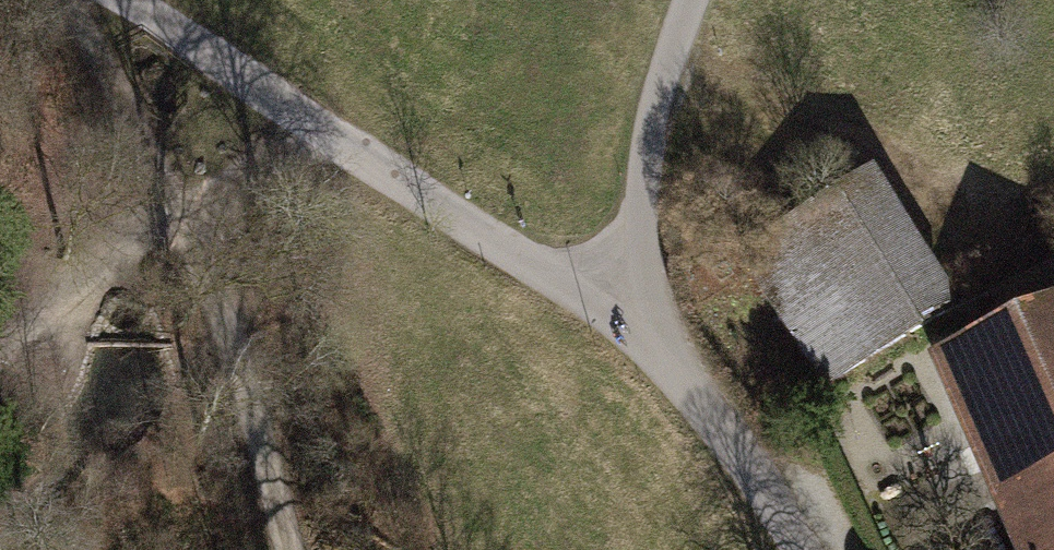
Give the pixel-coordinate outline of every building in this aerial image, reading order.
[(873,180),(747,260),(821,382),(947,302),(873,180)] [(936,359),(1024,549),(1028,549),(1053,538),(1053,306),(936,359)] [(1028,549),(1053,549),(1053,538),(1028,549)]
